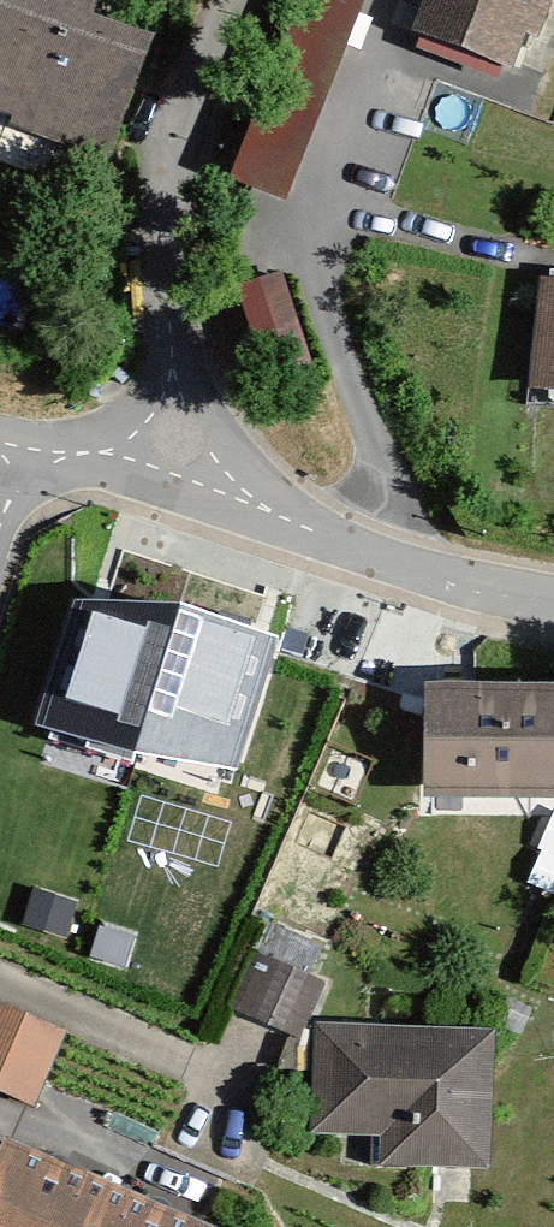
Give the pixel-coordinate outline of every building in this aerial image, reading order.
[(7,131),(2,146),(98,180),(140,60),(80,39),(94,0),(0,0),(0,129),(7,131)] [(405,54),(497,90),(510,55),(523,60),(546,0),(427,0),(405,54)] [(267,371),(311,356),(281,268),(237,283),(267,371)] [(545,279),(535,383),(553,385),(553,280),(545,279)] [(181,605),(73,603),(38,725),(133,755),(244,770),(281,638),(181,605)] [(426,683),(424,799),(553,803),(553,685),(426,683)] [(231,1004),(303,1030),(333,947),(262,921),(231,1004)] [(497,1028),(312,1023),(316,1127),(375,1128),(379,1165),(496,1166),(497,1028)] [(0,1027),(0,1106),(26,1118),(56,1052),(0,1027)] [(0,1143),(0,1226),(218,1226),(219,1225),(3,1135),(0,1143)]
